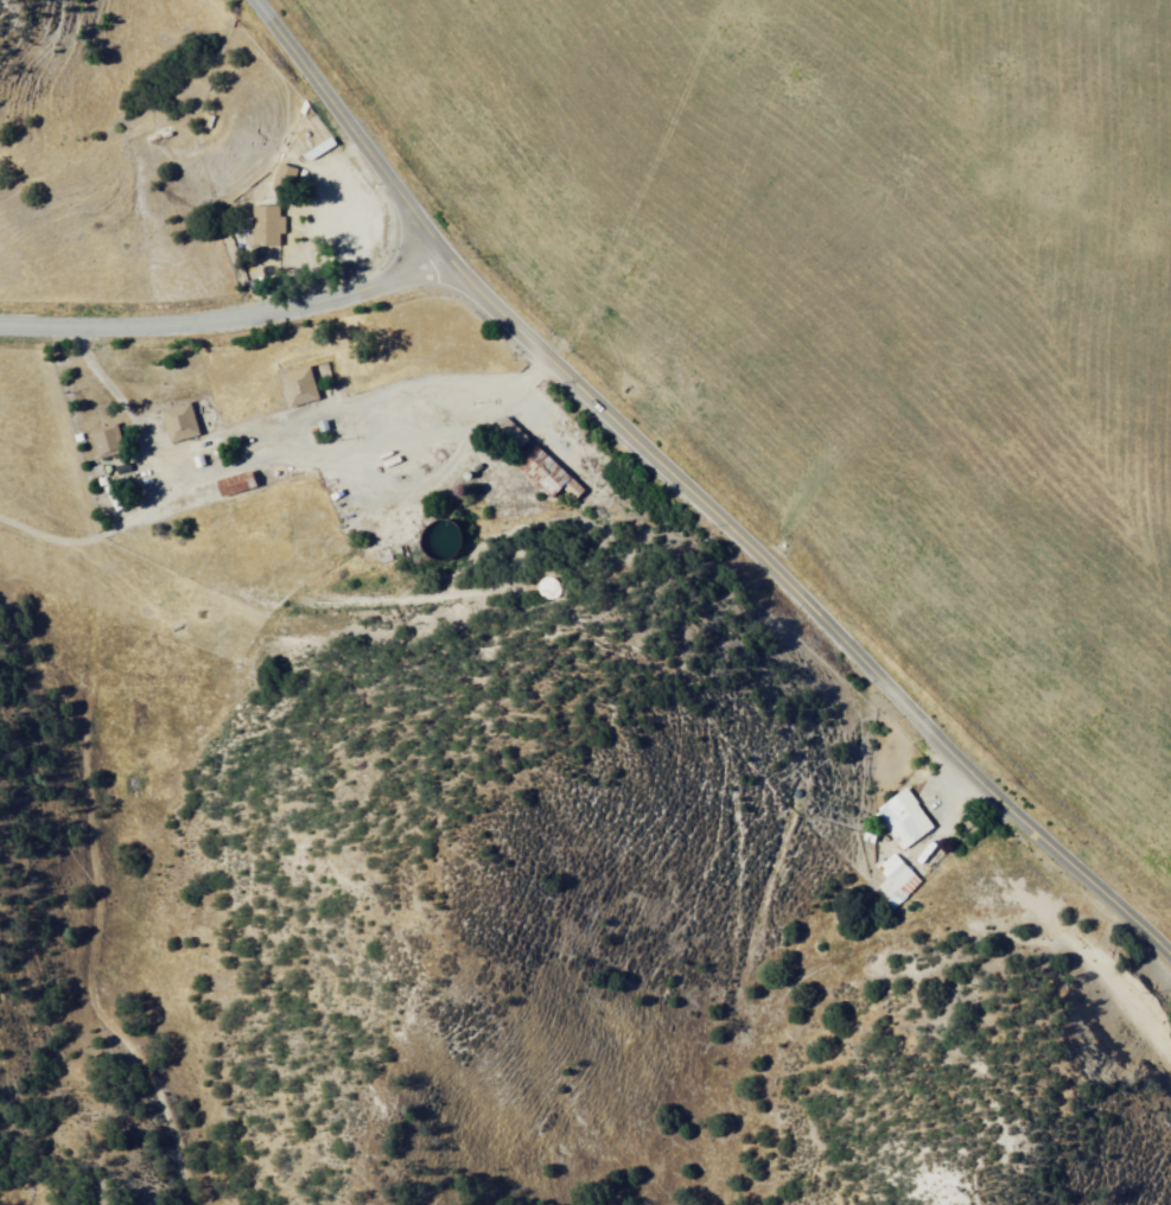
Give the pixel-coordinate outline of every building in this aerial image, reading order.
[(253,205),(281,206),(279,242),(250,240),(253,205)] [(267,371),(275,404),(304,397),(296,363),(267,371)] [(286,408),(278,380),(313,369),(322,396),(286,408)] [(155,440),(185,432),(177,399),(147,407),(155,440)] [(192,401),(198,431),(174,435),(167,406),(192,401)] [(88,428),(110,423),(116,457),(94,460),(88,428)] [(511,466),(530,445),(565,476),(546,497),(511,466)] [(888,846),(921,825),(895,785),(862,807),(888,846)] [(885,814),(908,792),(947,834),(924,855),(885,814)] [(863,884),(882,905),(909,880),(880,849),(864,864),(874,875),(863,884)]
